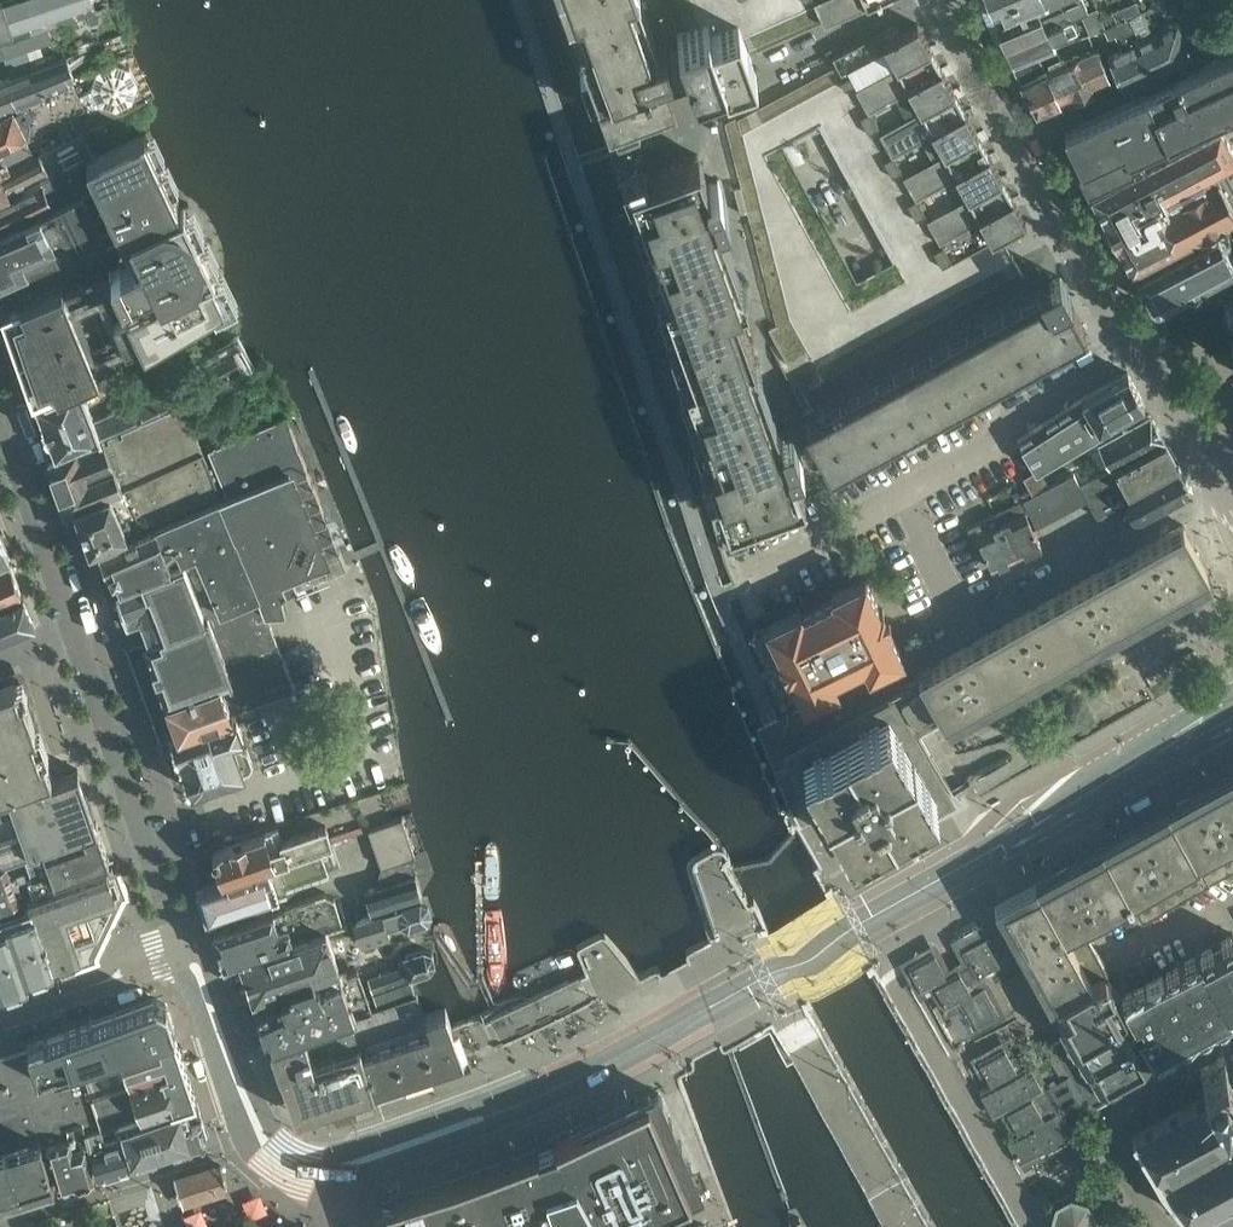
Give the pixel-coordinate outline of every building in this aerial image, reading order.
[(38,29),(92,10),(89,0),(0,0),(0,42),(38,29)] [(575,4),(567,7),(568,8),(576,5),(585,30),(577,33),(608,118),(676,94),(665,63),(654,67),(652,62),(670,56),(666,42),(655,45),(644,13),(646,12),(642,0),(574,0),(575,4)] [(750,56),(866,4),(876,0),(666,0),(678,32),(677,32),(695,82),(752,61),(750,56)] [(993,10),(994,9),(999,21),(998,22),(1000,24),(996,26),(997,28),(1062,0),(989,0),(993,10)] [(1007,46),(1071,18),(1088,11),(1084,0),(1062,0),(997,28),(1005,47),(1007,46)] [(1118,7),(1123,19),(1140,11),(1135,0),(1134,0),(1118,7)] [(1118,7),(1112,10),(1117,22),(1120,20),(1123,19),(1118,7)] [(1148,80),(1120,20),(1117,22),(1112,10),(1100,17),(1109,38),(1116,35),(1122,49),(1108,56),(1125,91),(1148,80)] [(1154,35),(1141,10),(1140,11),(1123,19),(1120,20),(1148,80),(1170,69),(1154,35)] [(1016,64),(1037,55),(1047,51),(1042,39),(1044,38),(1048,40),(1076,29),(1071,18),(1007,46),(1016,64)] [(896,64),(856,86),(854,81),(850,73),(843,76),(832,56),(717,119),(741,214),(770,328),(769,328),(777,343),(772,346),(771,344),(771,345),(801,400),(1025,278),(1001,234),(1025,220),(917,23),(883,42),(896,64)] [(1177,24),(1154,35),(1170,69),(1193,59),(1177,24)] [(42,42),(38,29),(0,42),(0,56),(42,42)] [(1097,46),(1060,63),(1075,97),(1075,98),(1093,90),(1092,89),(1111,81),(1097,46)] [(1090,184),(1134,164),(1132,161),(1143,155),(1144,158),(1171,145),(1168,138),(1232,107),(1232,50),(1064,130),(1081,167),(1082,166),(1090,184)] [(1037,55),(1016,64),(1013,66),(1015,68),(1018,75),(1019,78),(1043,67),(1037,55)] [(71,79),(75,77),(66,56),(29,70),(29,69),(0,81),(0,113),(71,79)] [(1075,97),(1060,63),(1033,75),(1033,76),(1021,82),(1037,112),(1052,106),(1053,107),(1075,97)] [(26,138),(38,131),(37,130),(65,116),(72,130),(94,119),(90,109),(99,105),(115,111),(131,104),(137,87),(130,71),(113,65),(97,73),(91,89),(79,95),(71,79),(0,113),(0,151),(26,138)] [(1214,167),(1232,156),(1232,150),(1219,124),(1197,136),(1195,137),(1175,148),(1175,147),(1173,148),(1173,149),(1092,193),(1106,220),(1104,221),(1115,240),(1117,239),(1131,267),(1200,230),(1201,231),(1223,219),(1223,218),(1232,212),(1232,172),(1220,179),(1214,167)] [(30,158),(62,141),(56,129),(29,144),(26,138),(0,151),(0,173),(30,158)] [(184,205),(180,207),(145,132),(95,156),(90,158),(124,233),(122,234),(137,265),(128,269),(125,264),(112,270),(111,267),(110,268),(111,270),(143,348),(224,299),(212,272),(215,271),(184,205)] [(0,173),(0,200),(15,192),(13,187),(47,171),(50,177),(81,163),(90,158),(95,156),(83,133),(30,158),(0,173)] [(631,178),(661,272),(666,288),(664,289),(665,292),(665,291),(694,371),(686,375),(686,377),(687,377),(716,456),(707,459),(708,462),(728,516),(736,513),(736,514),(795,492),(804,489),(793,461),(794,461),(793,460),(802,456),(798,445),(799,445),(792,426),(780,430),(782,435),(775,437),(746,355),(754,352),(753,349),(753,350),(744,325),(745,325),(744,322),(743,323),(734,298),(741,296),(740,293),(739,293),(710,212),(716,210),(718,215),(729,210),(722,191),(718,180),(709,183),(709,181),(708,182),(698,154),(690,157),(639,175),(631,178)] [(81,163),(92,188),(0,231),(0,283),(60,256),(60,258),(118,233),(118,234),(119,234),(120,236),(122,234),(124,233),(90,158),(81,163)] [(81,163),(50,177),(40,182),(42,185),(0,205),(0,231),(92,188),(81,163)] [(1151,304),(1154,305),(1157,306),(1160,306),(1232,266),(1232,262),(1217,232),(1136,275),(1136,276),(1151,304)] [(143,348),(111,270),(42,299),(41,296),(11,308),(28,351),(35,348),(51,386),(34,393),(37,401),(79,383),(99,373),(143,348)] [(1042,294),(806,423),(805,424),(833,474),(1088,334),(1069,299),(1071,298),(1059,276),(1038,287),(1042,294)] [(1228,301),(1226,298),(1224,299),(1225,303),(1224,303),(1224,304),(1225,304),(1222,314),(1221,314),(1222,315),(1227,323),(1226,323),(1227,324),(1228,325),(1228,324),(1232,326),(1232,298),(1228,301)] [(237,367),(230,351),(218,358),(219,359),(191,373),(199,388),(237,367)] [(1018,439),(1036,469),(1073,447),(1102,429),(1107,422),(1144,401),(1128,372),(1126,373),(1083,397),(1018,439)] [(55,453),(181,398),(193,392),(187,380),(178,385),(177,383),(94,420),(80,384),(35,402),(42,418),(41,419),(42,421),(47,435),(48,435),(49,437),(55,453)] [(75,506),(203,450),(181,398),(55,453),(56,455),(52,457),(51,457),(50,458),(49,460),(48,461),(48,463),(64,509),(75,505),(75,506)] [(1098,440),(1108,460),(1112,466),(1165,438),(1150,411),(1098,440)] [(208,448),(227,494),(92,552),(126,644),(127,644),(127,647),(128,646),(132,657),(131,657),(131,658),(132,658),(140,678),(139,679),(139,680),(140,680),(144,690),(143,691),(144,693),(145,693),(149,704),(148,704),(149,705),(151,709),(156,711),(162,727),(159,733),(161,736),(159,737),(160,739),(234,712),(295,689),(266,611),(286,609),(282,593),(347,566),(339,547),(339,548),(333,534),(334,533),(326,515),(320,501),(321,501),(313,483),(307,469),(308,469),(299,447),(294,433),(287,414),(208,448)] [(1115,465),(1080,484),(1087,500),(1096,516),(1125,501),(1131,498),(1127,492),(1128,491),(1178,463),(1166,439),(1115,466),(1115,465)] [(203,450),(75,506),(76,508),(77,507),(79,514),(90,544),(89,545),(90,546),(218,491),(215,485),(217,484),(203,450)] [(1179,463),(1128,491),(1127,492),(1131,498),(1125,501),(1134,516),(1141,516),(1186,491),(1192,488),(1179,463)] [(1074,473),(1061,480),(1075,506),(1087,500),(1080,484),(1074,473)] [(1061,480),(1049,486),(1062,513),(1075,506),(1061,480)] [(1049,486),(1036,493),(1050,520),(1062,513),(1049,486)] [(1050,520),(1036,493),(1023,500),(1037,527),(1050,520)] [(1021,502),(995,514),(1016,557),(1041,545),(1021,502)] [(995,514),(968,527),(973,538),(977,536),(992,568),(1016,557),(995,514)] [(923,687),(925,691),(928,690),(944,718),(1209,571),(1183,524),(918,673),(925,686),(923,687)] [(11,560),(11,559),(9,560),(7,555),(10,554),(9,553),(10,553),(9,551),(0,532),(0,565),(11,560)] [(8,602),(6,596),(21,589),(17,578),(11,560),(0,565),(0,606),(8,602)] [(880,609),(865,578),(831,595),(833,598),(803,613),(801,610),(766,626),(782,657),(780,658),(788,674),(789,673),(805,705),(839,688),(834,678),(864,663),(869,674),(904,657),(888,625),(891,624),(890,622),(887,621),(883,623),(879,615),(883,613),(884,610),(883,608),(880,609)] [(27,625),(28,625),(28,624),(28,623),(31,616),(32,615),(23,596),(8,602),(0,606),(0,637),(27,625)] [(54,777),(54,776),(53,776),(45,751),(41,753),(32,728),(36,726),(23,691),(19,692),(15,681),(15,679),(9,681),(6,673),(0,675),(0,796),(54,777)] [(928,690),(925,691),(899,706),(852,733),(850,729),(842,733),(844,737),(802,760),(803,761),(790,768),(846,867),(910,831),(961,802),(920,731),(944,718),(928,690)] [(171,736),(178,756),(233,739),(243,735),(237,719),(210,729),(208,722),(171,736)] [(981,805),(1036,755),(1014,731),(983,759),(992,768),(967,790),(981,805)] [(233,739),(178,756),(177,757),(181,768),(182,768),(189,788),(193,790),(205,786),(205,785),(231,776),(243,772),(243,771),(244,771),(244,770),(250,768),(253,762),(247,748),(241,745),(236,747),(233,739)] [(98,825),(78,769),(0,796),(0,859),(98,825)] [(1169,812),(1207,881),(1232,866),(1232,777),(1169,812)] [(1169,812),(1103,849),(1134,903),(1142,917),(1207,881),(1169,812)] [(415,855),(402,817),(368,829),(381,867),(415,855)] [(0,859),(0,903),(19,897),(16,890),(110,857),(98,825),(0,859)] [(222,879),(253,869),(318,846),(331,842),(326,826),(283,840),(278,827),(217,848),(214,854),(222,879)] [(318,846),(253,869),(254,869),(223,880),(200,887),(210,918),(264,900),(263,899),(277,895),(273,883),(277,881),(278,882),(325,866),(318,846)] [(1103,849),(1055,876),(1085,930),(1134,903),(1103,849)] [(29,978),(27,973),(52,964),(55,970),(93,957),(91,950),(91,949),(98,934),(98,933),(109,911),(110,911),(109,910),(116,895),(117,895),(122,893),(112,865),(0,904),(0,988),(29,978)] [(416,874),(364,890),(372,914),(423,897),(421,893),(416,874)] [(1004,905),(1056,997),(1107,968),(1085,930),(1055,876),(1004,905)] [(325,892),(304,899),(283,906),(282,905),(213,928),(224,962),(240,956),(326,928),(343,923),(334,897),(325,892)] [(354,920),(362,944),(390,935),(387,925),(402,920),(409,924),(428,918),(431,911),(428,902),(421,898),(354,920)] [(254,996),(292,982),(333,969),(339,967),(326,928),(240,956),(254,996)] [(988,935),(976,942),(963,949),(977,975),(1002,960),(988,935)] [(1120,1000),(1153,1060),(1154,1059),(1154,1060),(1178,1046),(1179,1045),(1179,1046),(1196,1036),(1198,1035),(1208,1029),(1215,1025),(1215,1026),(1218,1024),(1229,1018),(1232,1016),(1232,1015),(1232,936),(1198,956),(1198,955),(1192,958),(1183,964),(1181,965),(1173,970),(1163,975),(1162,975),(1153,980),(1151,982),(1146,984),(1146,985),(1144,986),(1134,991),(1130,993),(1120,999),(1120,1000)] [(417,993),(411,978),(430,971),(435,963),(432,952),(424,949),(404,955),(405,958),(399,960),(401,967),(368,977),(378,1006),(417,993)] [(922,989),(934,983),(934,982),(947,975),(947,974),(933,950),(908,964),(922,989)] [(947,1007),(959,1000),(959,999),(973,992),(972,991),(959,967),(947,974),(947,975),(934,982),(934,983),(947,1007)] [(262,1016),(273,1042),(351,1016),(371,1009),(358,969),(348,972),(349,973),(337,978),(333,969),(292,982),(294,988),(281,994),(284,1001),(269,1008),(260,1012),(262,1016)] [(1120,1000),(1120,999),(1104,971),(1056,997),(1064,1011),(1057,1015),(1065,1029),(1041,1042),(1080,1111),(1136,1080),(1132,1071),(1152,1060),(1153,1060),(1120,1000)] [(959,999),(959,1000),(973,1024),(998,1010),(984,984),(972,991),(973,992),(959,999)] [(417,993),(371,1009),(351,1016),(373,1090),(464,1061),(446,1012),(426,1018),(417,993)] [(29,1045),(27,1045),(37,1072),(41,1074),(174,1029),(174,1027),(173,1024),(168,1021),(165,1013),(168,1007),(164,996),(90,1022),(90,1023),(44,1039),(44,1040),(30,1045),(29,1045)] [(351,1016),(273,1042),(271,1043),(281,1071),(315,1110),(374,1092),(373,1090),(351,1016)] [(27,1045),(9,1052),(15,1072),(7,1074),(11,1084),(25,1078),(29,1088),(43,1083),(58,1127),(78,1121),(82,1119),(85,1129),(100,1124),(101,1127),(115,1122),(131,1117),(196,1095),(195,1093),(194,1094),(193,1090),(194,1089),(193,1088),(189,1089),(172,1038),(176,1036),(174,1029),(41,1074),(37,1072),(27,1045)] [(978,1060),(992,1084),(1017,1069),(1004,1045),(978,1060)] [(0,1055),(0,1203),(54,1186),(39,1134),(43,1132),(58,1127),(43,1083),(29,1088),(25,1078),(11,1084),(7,1074),(15,1072),(9,1052),(0,1055)] [(1224,1055),(1200,1070),(1212,1090),(1187,1103),(1184,1098),(1180,1101),(1183,1106),(1163,1117),(1160,1112),(1156,1115),(1158,1120),(1138,1131),(1135,1127),(1131,1130),(1134,1134),(1133,1135),(1136,1139),(1137,1139),(1161,1179),(1189,1216),(1188,1217),(1191,1221),(1192,1220),(1196,1225),(1198,1223),(1202,1226),(1228,1226),(1232,1223),(1232,1070),(1224,1055)] [(994,1116),(1001,1112),(1044,1088),(1029,1063),(1017,1069),(992,1084),(980,1090),(994,1116)] [(381,1195),(388,1202),(396,1226),(610,1226),(621,1222),(622,1225),(647,1214),(645,1211),(691,1190),(689,1186),(702,1181),(660,1088),(637,1099),(637,1098),(625,1103),(626,1104),(596,1117),(597,1120),(556,1139),(557,1142),(556,1142),(559,1150),(539,1157),(537,1152),(539,1152),(536,1146),(452,1176),(391,1195),(381,1195)] [(1001,1112),(1014,1135),(1056,1111),(1044,1088),(1001,1112)] [(207,1133),(196,1095),(131,1117),(137,1137),(157,1131),(163,1153),(203,1140),(207,1133)] [(1056,1111),(1014,1135),(1007,1139),(1021,1164),(1070,1136),(1056,1111)] [(129,1163),(163,1153),(157,1131),(137,1137),(131,1117),(115,1122),(129,1163)] [(58,1127),(43,1132),(59,1184),(73,1180),(74,1180),(94,1174),(78,1121),(58,1127)] [(100,1124),(85,1129),(98,1173),(129,1163),(115,1122),(101,1127),(100,1124)] [(230,1193),(221,1165),(175,1180),(184,1208),(230,1193)] [(1087,1200),(1087,1198),(1071,1194),(1057,1202),(1053,1217),(1058,1226),(1090,1226),(1094,1212),(1093,1210),(1087,1200)]
